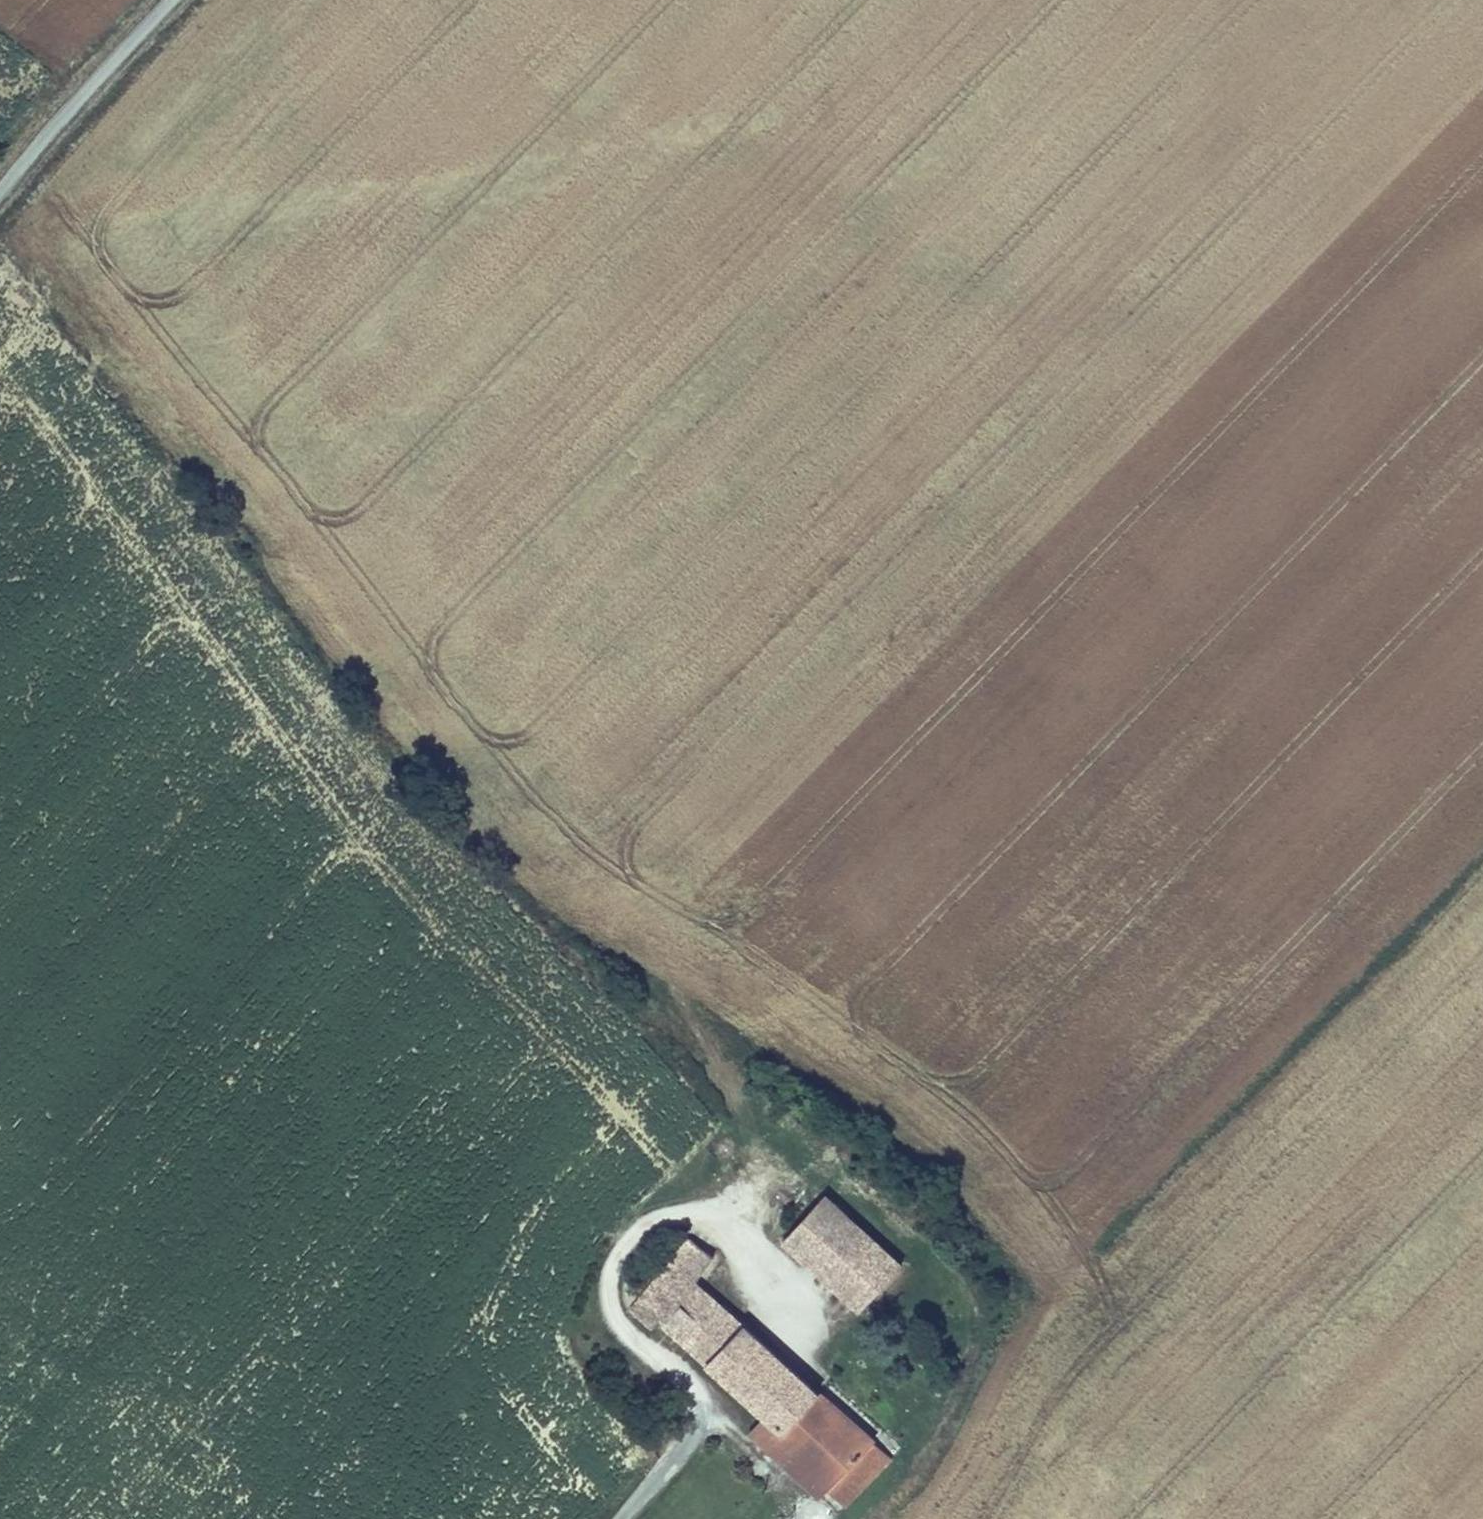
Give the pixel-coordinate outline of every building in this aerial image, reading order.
[(904,1265),(825,1194),(784,1240),(863,1312),(904,1265)] [(723,1348),(707,1367),(765,1419),(752,1435),(771,1452),(775,1446),(846,1508),(891,1459),(696,1283),(716,1260),(693,1240),(626,1313),(649,1332),(660,1319),(668,1325),(681,1310),(723,1348)] [(665,1329),(707,1367),(723,1348),(681,1310),(668,1325),(665,1329)] [(796,1515),(799,1518),(832,1518),(834,1517),(819,1498),(796,1515)]
